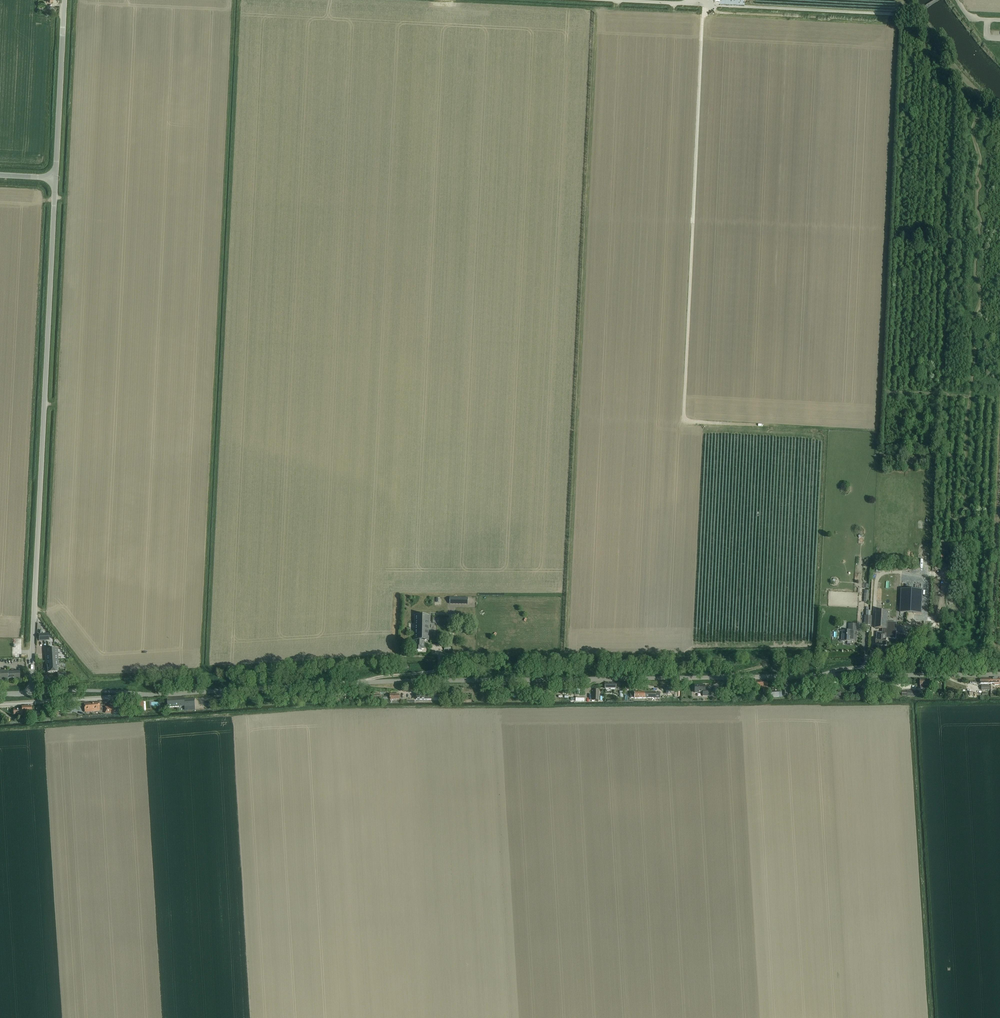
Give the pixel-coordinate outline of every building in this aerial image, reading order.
[(922,613),(922,590),(901,589),(900,612),(922,613)] [(876,610),(875,628),(883,628),(883,633),(878,633),(877,638),(876,638),(876,644),(886,645),(886,638),(896,639),(897,622),(887,622),(888,611),(876,610)] [(429,615),(415,615),(414,640),(415,640),(415,650),(421,650),(421,648),(424,648),(424,640),(429,640),(429,615)] [(840,641),(857,641),(857,624),(849,623),(849,630),(841,630),(840,631),(842,631),(842,639),(840,639),(840,641)] [(56,655),(58,655),(57,649),(45,649),(45,653),(47,652),(47,655),(45,655),(46,661),(58,660),(57,660),(56,655)] [(57,666),(58,666),(58,660),(46,661),(46,665),(47,665),(48,672),(57,672),(57,666)] [(8,679),(20,678),(19,671),(8,671),(8,670),(0,671),(0,679),(8,679)] [(930,679),(920,679),(920,688),(930,688),(930,679)] [(767,680),(755,680),(755,684),(756,686),(756,688),(767,688),(767,683),(767,681),(767,680)] [(705,685),(695,685),(695,692),(703,692),(703,696),(710,696),(710,689),(705,689),(705,685)] [(670,687),(670,691),(674,691),(674,697),(679,697),(679,687),(670,687)] [(178,697),(167,698),(168,704),(168,706),(185,706),(184,699),(178,699),(178,697)] [(194,706),(194,698),(184,699),(185,706),(185,711),(195,710),(195,706),(194,706)] [(85,705),(84,706),(85,708),(85,709),(91,709),(91,711),(100,711),(99,703),(85,704),(85,705)] [(31,706),(22,707),(22,708),(13,709),(14,715),(20,714),(22,714),(23,714),(32,714),(31,706)]
